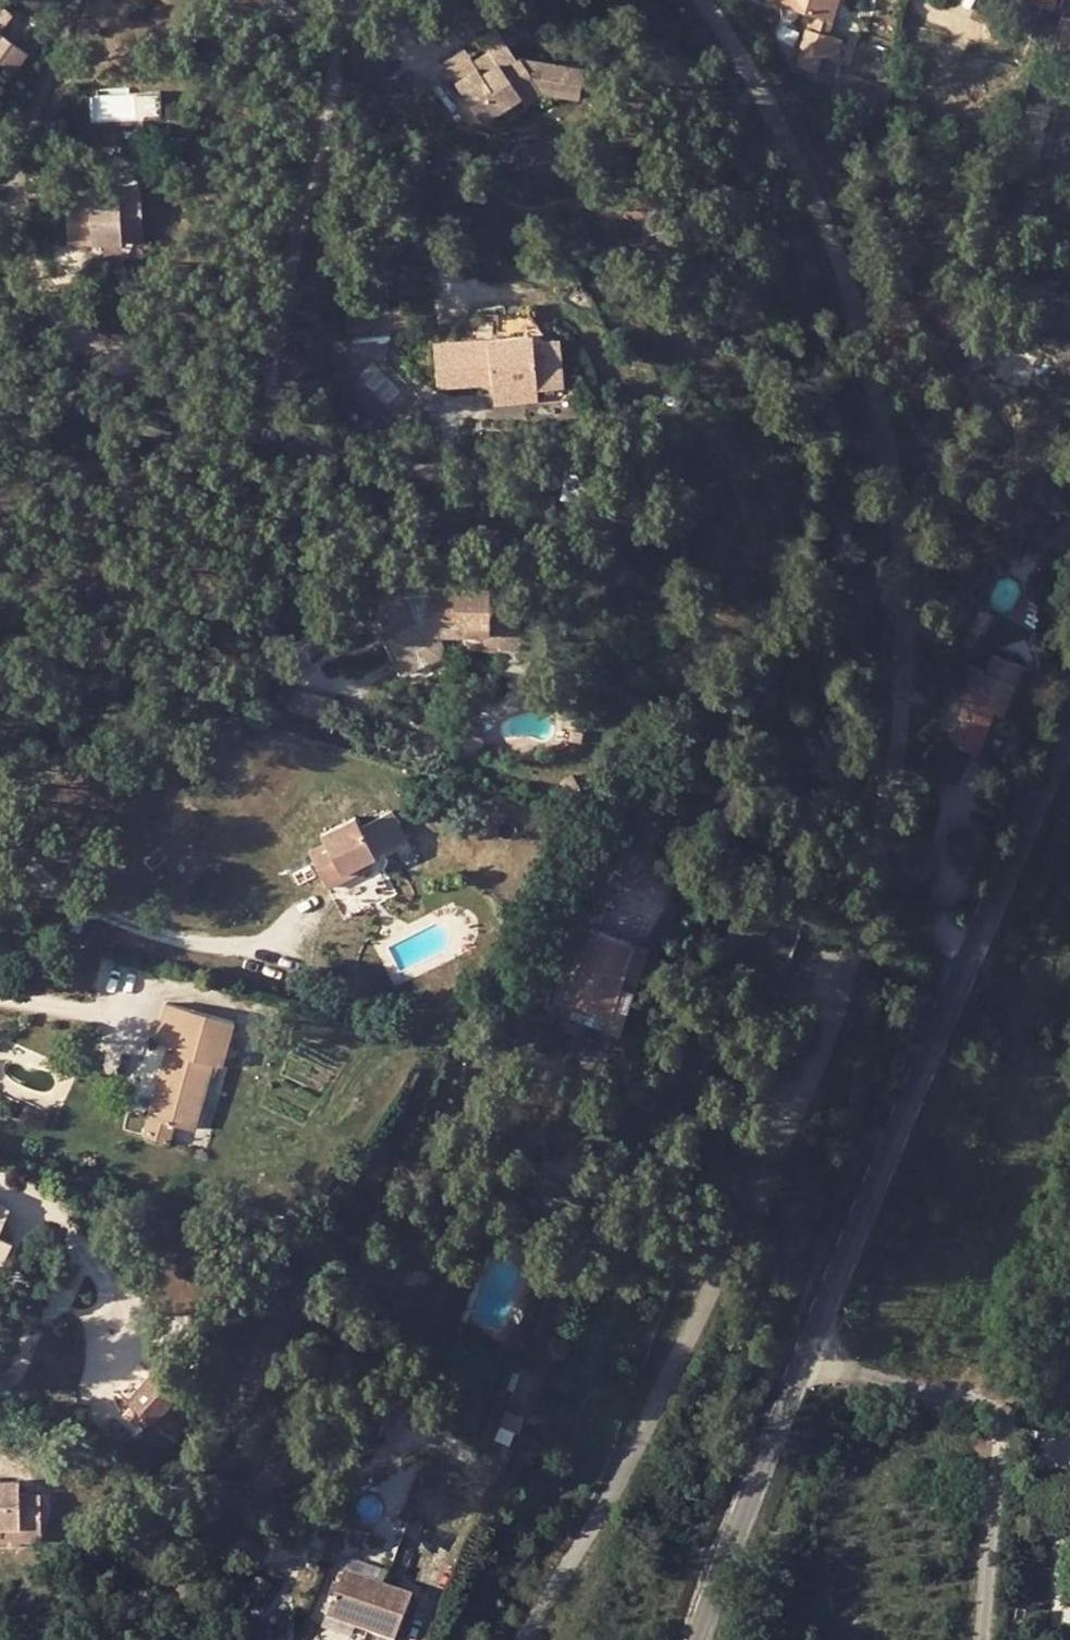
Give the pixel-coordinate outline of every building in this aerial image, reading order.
[(829,0),(776,0),(811,11),(795,64),(817,71),(822,54),(836,59),(842,37),(829,34),(820,31),(829,0)] [(829,34),(839,0),(829,0),(820,31),(829,34)] [(1051,50),(1069,55),(1069,20),(1062,17),(1051,50)] [(508,52),(512,49),(496,27),(480,38),(496,61),(481,71),(477,64),(454,79),(481,121),(518,95),(516,88),(531,78),(536,83),(580,90),(585,65),(516,55),(512,58),(508,52)] [(465,45),(442,61),(454,79),(477,64),(465,45)] [(512,58),(516,55),(512,49),(508,52),(512,58)] [(884,62),(880,78),(890,82),(895,65),(884,62)] [(840,70),(830,98),(872,112),(881,84),(840,70)] [(540,90),(579,96),(580,90),(536,83),(531,78),(516,88),(518,95),(523,102),(540,90)] [(883,115),(891,88),(881,84),(872,112),(883,115)] [(68,242),(105,241),(121,240),(143,238),(140,183),(116,185),(117,194),(89,196),(64,198),(68,242)] [(116,185),(88,186),(89,196),(117,194),(116,185)] [(107,260),(122,259),(121,240),(105,241),(107,260)] [(492,392),(537,388),(531,314),(498,317),(500,335),(434,341),(439,385),(492,382),(492,392)] [(537,388),(492,392),(493,401),(538,399),(537,388)] [(392,658),(402,675),(428,662),(423,652),(418,645),(440,634),(479,633),(480,646),(520,646),(521,603),(490,603),(490,585),(438,584),(437,597),(427,597),(427,613),(415,619),(406,603),(397,584),(368,598),(397,655),(392,658)] [(438,584),(427,584),(427,597),(437,597),(438,584)] [(427,613),(427,597),(417,597),(406,603),(415,619),(427,613)] [(418,645),(423,652),(443,643),(440,634),(418,645)] [(989,667),(1014,676),(1021,661),(995,651),(989,667)] [(1014,676),(989,667),(988,669),(966,661),(955,691),(968,696),(951,739),(972,747),(973,743),(979,744),(991,713),(999,715),(1014,676)] [(341,872),(355,865),(398,843),(391,832),(400,826),(391,810),(360,825),(356,816),(320,833),(325,841),(307,850),(327,887),(345,878),(341,872)] [(391,832),(398,843),(407,838),(400,826),(391,832)] [(647,839),(633,849),(642,861),(655,851),(647,839)] [(341,872),(345,878),(359,871),(355,865),(341,872)] [(575,924),(558,977),(568,979),(564,997),(562,1004),(571,1007),(568,1016),(618,1032),(632,988),(618,983),(631,941),(575,924)] [(632,988),(645,945),(631,941),(618,983),(632,988)] [(568,979),(558,977),(552,1001),(562,1004),(564,997),(568,979)] [(161,1095),(155,1118),(193,1128),(225,1017),(157,999),(146,1037),(172,1044),(170,1050),(166,1048),(153,1093),(161,1095)] [(153,1093),(147,1115),(155,1118),(161,1095),(153,1093)] [(2,1261),(11,1240),(0,1235),(0,1260),(2,1261)] [(503,1324),(499,1334),(515,1340),(518,1330),(503,1324)] [(154,1373),(129,1400),(148,1419),(174,1391),(154,1373)] [(21,1525),(22,1540),(39,1539),(38,1492),(20,1493),(20,1481),(0,1481),(0,1525),(21,1525)] [(0,1525),(0,1540),(22,1540),(21,1525),(0,1525)] [(388,1639),(406,1593),(340,1568),(322,1615),(364,1630),(388,1639)]
